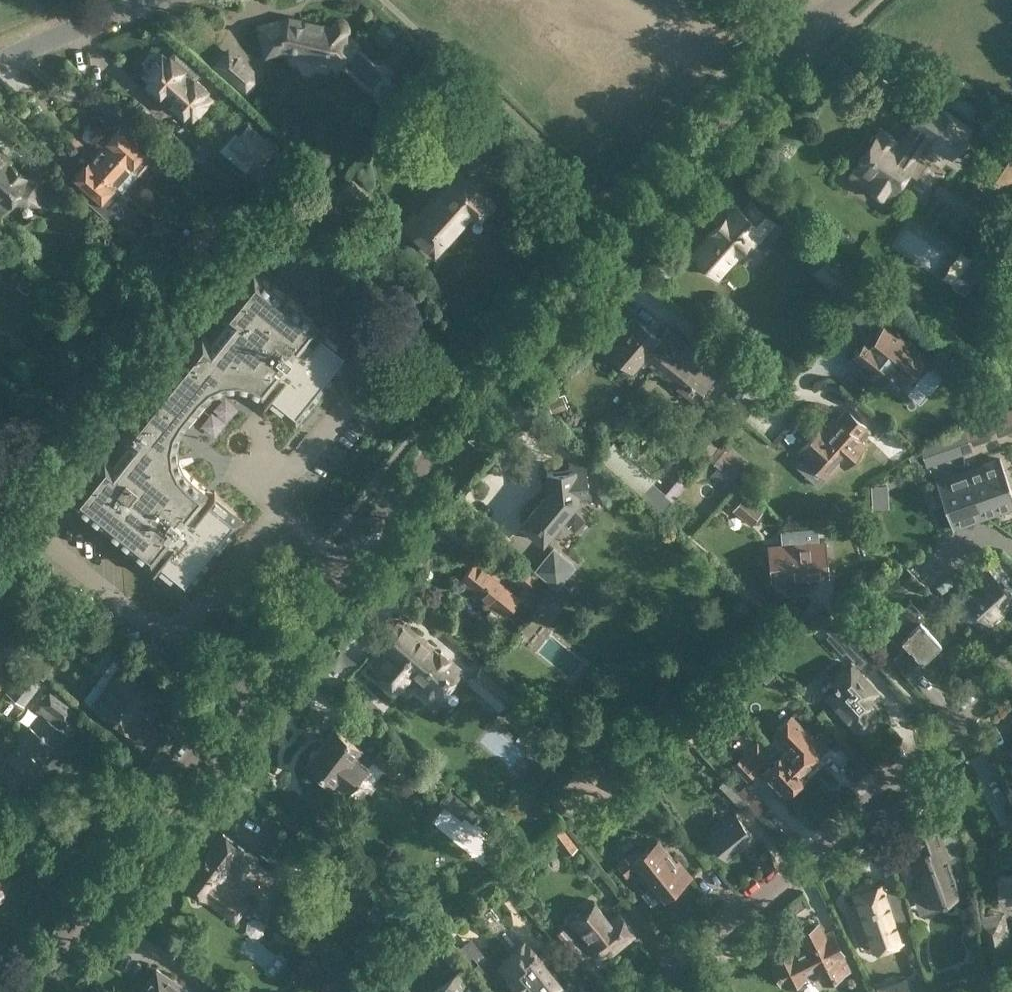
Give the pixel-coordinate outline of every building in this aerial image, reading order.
[(303,17),(289,14),(254,23),(264,58),(283,52),(325,61),(335,70),(361,42),(350,32),(351,28),(349,22),(345,18),(341,17),(337,17),(332,20),(329,23),(303,17)] [(228,45),(212,64),(245,96),(255,85),(254,68),(228,45)] [(205,92),(208,88),(197,76),(200,72),(175,50),(169,57),(161,50),(142,73),(149,80),(147,82),(143,86),(168,108),(172,104),(184,115),(187,112),(192,117),(210,96),(205,92)] [(392,78),(374,98),(385,109),(404,89),(392,78)] [(913,119),(908,127),(910,129),(901,141),(881,128),(876,136),(872,136),(868,141),(869,145),(849,175),(886,200),(917,154),(908,148),(917,134),(950,155),(969,125),(927,98),(921,107),(918,104),(916,107),(910,116),(913,119)] [(140,173),(158,152),(151,146),(156,140),(128,115),(121,122),(103,142),(103,143),(140,173)] [(266,138),(249,122),(230,143),(256,165),(263,156),(287,178),(307,157),(287,139),(281,146),(268,135),(266,138)] [(66,139),(72,144),(78,138),(72,132),(66,139)] [(188,163),(198,153),(184,141),(174,151),(188,163)] [(996,201),(1011,177),(1011,151),(999,142),(971,184),(996,201)] [(103,143),(89,158),(116,183),(115,184),(123,191),(140,173),(103,143)] [(41,205),(42,202),(51,202),(52,189),(43,188),(43,175),(30,174),(0,148),(0,216),(1,216),(12,203),(41,205)] [(116,183),(89,158),(71,178),(88,193),(87,195),(92,199),(93,198),(98,203),(115,184),(116,183)] [(401,226),(435,256),(473,213),(479,219),(495,200),(457,168),(418,212),(415,210),(401,226)] [(361,211),(374,199),(353,177),(341,190),(361,211)] [(774,221),(751,200),(742,210),(731,200),(714,218),(718,222),(692,252),(717,274),(749,240),(754,244),(774,221)] [(216,204),(198,224),(218,243),(237,223),(216,204)] [(335,212),(327,223),(341,233),(349,223),(335,212)] [(250,252),(260,258),(279,225),(270,220),(250,252)] [(219,245),(202,230),(191,242),(207,257),(219,245)] [(296,236),(292,241),(292,249),(298,253),(305,252),(310,247),(309,239),(303,235),(296,236)] [(182,261),(168,275),(179,286),(193,271),(182,261)] [(874,287),(849,265),(829,288),(854,310),(874,287)] [(157,545),(163,550),(207,495),(186,477),(177,468),(176,465),(172,455),(170,442),(173,429),(180,418),(198,395),(208,386),(220,381),(233,379),(246,382),(257,388),(264,394),(309,339),(303,334),(312,323),(251,273),(220,312),(226,317),(207,340),(198,333),(182,353),(183,355),(137,412),(135,411),(118,432),(127,439),(109,461),(103,456),(72,495),(148,557),(157,545)] [(921,295),(900,280),(887,299),(908,314),(921,295)] [(862,323),(883,299),(874,291),(853,315),(862,323)] [(673,350),(683,338),(669,326),(660,337),(635,316),(607,350),(633,372),(644,360),(653,367),(669,347),(673,350)] [(870,331),(848,359),(881,386),(892,374),(903,383),(926,355),(885,321),(874,334),(870,331)] [(325,322),(311,339),(263,399),(265,400),(269,395),(295,417),(349,350),(322,328),(326,324),(325,322)] [(673,350),(669,347),(653,367),(694,401),(721,369),(683,338),(673,350)] [(13,354),(18,367),(30,362),(25,349),(13,354)] [(821,426),(799,450),(827,477),(844,459),(846,461),(866,438),(864,436),(868,431),(865,428),(867,426),(846,408),(836,419),(833,416),(822,427),(821,426)] [(963,426),(971,445),(1011,430),(1011,408),(963,426)] [(926,465),(962,452),(954,430),(939,435),(940,440),(920,447),(921,450),(915,452),(908,456),(912,467),(925,462),(926,465)] [(872,453),(866,456),(877,474),(906,456),(895,439),(888,442),(886,438),(870,449),(872,453)] [(551,480),(518,518),(544,537),(588,493),(584,456),(549,460),(551,480)] [(968,469),(985,516),(1011,507),(1011,492),(1000,458),(968,469)] [(968,469),(936,480),(952,528),(985,516),(968,469)] [(733,509),(751,524),(763,510),(746,496),(748,494),(739,486),(727,501),(734,507),(733,509)] [(646,489),(641,494),(661,512),(675,496),(669,491),(660,500),(646,489)] [(214,490),(152,566),(154,568),(158,563),(185,585),(238,518),(212,496),(216,491),(214,490)] [(768,544),(771,582),(828,577),(825,539),(768,544)] [(553,546),(536,568),(556,585),(538,606),(551,616),(573,590),(561,581),(574,564),(553,546)] [(921,583),(937,567),(922,552),(906,568),(921,583)] [(1000,570),(1009,562),(1001,552),(992,561),(1000,570)] [(521,587),(515,595),(474,561),(461,577),(488,599),(484,604),(501,617),(505,613),(514,620),(545,582),(535,574),(537,572),(518,557),(505,574),(521,587)] [(982,582),(967,597),(990,622),(1005,609),(1002,605),(1011,597),(987,570),(978,579),(982,582)] [(872,613),(880,605),(869,594),(847,616),(857,626),(871,611),(872,613)] [(926,617),(911,601),(882,628),(902,649),(894,656),(893,655),(891,657),(908,673),(921,660),(922,661),(941,642),(921,621),(926,617)] [(778,612),(788,620),(792,615),(782,607),(781,609),(778,612)] [(439,649),(400,615),(375,644),(384,652),(370,668),(399,692),(412,677),(419,684),(415,689),(430,701),(434,696),(438,699),(465,668),(440,647),(439,649)] [(821,624),(829,633),(845,650),(851,656),(860,647),(830,616),(821,624)] [(40,669),(52,653),(38,642),(26,658),(40,669)] [(748,665),(760,677),(768,668),(757,656),(748,665)] [(142,675),(136,677),(122,666),(123,664),(113,657),(98,677),(149,716),(163,697),(148,686),(148,680),(142,675)] [(832,683),(835,687),(824,696),(836,709),(837,708),(848,719),(846,720),(851,726),(853,728),(855,729),(858,730),(862,729),(865,729),(868,727),(869,725),(871,723),(872,721),(872,719),(872,717),(872,715),(871,713),(870,711),(867,708),(874,702),(867,693),(872,688),(850,663),(832,680),(833,682),(832,683)] [(468,681),(499,709),(514,691),(484,664),(468,681)] [(24,705),(40,684),(22,670),(6,691),(24,705)] [(149,716),(98,677),(82,698),(93,705),(93,704),(112,718),(109,722),(123,732),(126,728),(135,735),(138,731),(142,732),(146,726),(145,722),(149,716)] [(732,685),(725,692),(733,699),(740,692),(732,685)] [(9,755),(5,760),(14,766),(19,763),(30,773),(40,759),(45,762),(68,732),(59,725),(63,721),(65,723),(75,709),(49,690),(39,703),(40,704),(37,708),(42,712),(32,725),(31,724),(8,755),(9,755)] [(781,752),(804,776),(819,762),(807,749),(816,740),(790,713),(773,730),(777,734),(770,740),(781,752)] [(531,715),(518,732),(546,754),(559,738),(531,715)] [(363,720),(349,736),(360,744),(359,746),(373,757),(388,740),(363,720)] [(349,736),(333,724),(316,748),(313,748),(309,753),(310,757),(307,761),(319,770),(315,776),(329,786),(333,781),(348,791),(368,765),(353,754),(359,746),(360,744),(349,736)] [(373,757),(372,759),(392,775),(408,755),(388,739),(388,740),(373,757)] [(772,755),(757,740),(733,763),(747,778),(763,762),(764,766),(761,769),(785,794),(793,786),(796,787),(802,782),(801,779),(804,776),(781,752),(772,760),(769,757),(772,755)] [(568,759),(572,754),(566,749),(561,754),(568,759)] [(139,766),(131,755),(124,760),(123,766),(128,773),(139,766)] [(623,795),(643,779),(632,765),(611,781),(623,795)] [(745,800),(737,792),(724,777),(714,787),(735,810),(745,800)] [(747,782),(737,792),(745,800),(755,791),(747,782)] [(558,794),(550,801),(560,813),(568,806),(558,794)] [(473,822),(480,813),(471,806),(464,815),(473,822)] [(726,858),(755,836),(735,812),(707,835),(726,858)] [(908,852),(909,853),(927,905),(954,896),(956,901),(956,902),(969,897),(964,866),(966,866),(964,851),(960,829),(941,835),(934,815),(907,824),(909,830),(906,831),(912,849),(915,848),(916,849),(908,852)] [(549,834),(561,851),(562,850),(566,855),(578,846),(561,824),(549,834)] [(182,881),(222,913),(239,891),(220,877),(228,868),(234,873),(250,851),(221,829),(206,850),(203,848),(193,860),(196,862),(182,881)] [(638,866),(664,898),(693,875),(679,857),(676,859),(659,837),(639,852),(635,847),(617,862),(627,875),(638,866)] [(292,844),(276,865),(294,879),(310,859),(292,844)] [(14,879),(2,872),(5,867),(0,863),(0,898),(14,879)] [(995,873),(1003,905),(1011,902),(1011,870),(995,873)] [(853,896),(854,900),(845,904),(860,942),(895,929),(896,930),(908,925),(895,887),(881,892),(879,886),(853,896)] [(605,954),(634,930),(619,910),(610,917),(595,898),(569,919),(586,940),(583,942),(590,951),(592,953),(594,955),(597,956),(600,956),(602,955),(605,954)] [(448,932),(457,925),(448,913),(439,921),(448,932)] [(845,953),(832,927),(825,931),(819,919),(814,922),(813,919),(809,918),(802,922),(800,926),(801,928),(796,931),(804,947),(796,951),(790,938),(766,950),(772,962),(770,963),(781,985),(783,984),(785,986),(808,975),(806,971),(814,967),(822,983),(851,969),(844,954),(845,953)] [(566,925),(555,934),(577,961),(588,951),(566,925)] [(538,951),(537,952),(534,948),(536,947),(531,941),(530,941),(526,936),(500,956),(502,959),(495,965),(517,991),(561,991),(567,987),(563,983),(563,982),(538,951)] [(487,956),(475,965),(481,973),(493,964),(487,956)] [(156,967),(139,991),(193,991),(156,967)] [(460,967),(430,991),(480,991),(460,967)] [(906,975),(876,985),(878,991),(912,991),(906,975)] [(213,991),(232,991),(219,983),(213,991)]
